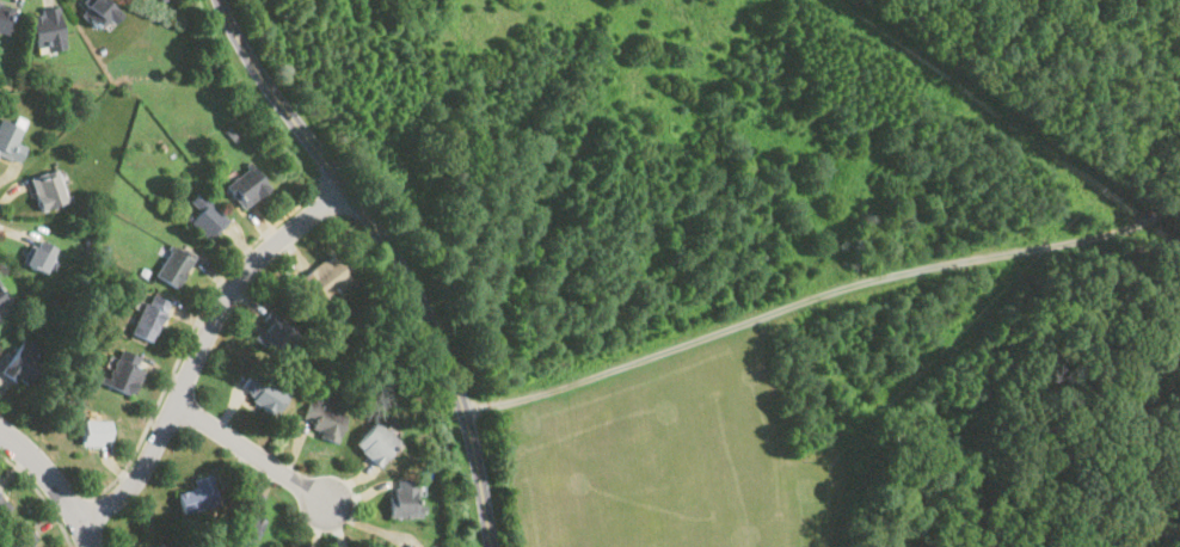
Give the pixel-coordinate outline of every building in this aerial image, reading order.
[(98,31),(116,13),(103,0),(88,0),(78,11),(98,31)] [(12,7),(0,3),(0,33),(4,35),(12,7)] [(62,48),(56,7),(29,12),(33,51),(62,48)] [(25,148),(14,143),(20,130),(0,120),(0,158),(16,166),(25,148)] [(241,209),(266,188),(248,165),(222,186),(241,209)] [(29,179),(37,210),(64,202),(55,171),(29,179)] [(188,202),(196,211),(186,221),(207,240),(226,221),(197,192),(188,202)] [(53,248),(33,239),(20,263),(39,274),(53,248)] [(173,288),(192,257),(171,244),(152,275),(173,288)] [(346,278),(328,254),(299,276),(316,300),(346,278)] [(8,299),(0,287),(0,305),(8,299)] [(148,342),(167,303),(148,293),(129,332),(148,342)] [(281,357),(296,331),(266,313),(250,339),(281,357)] [(24,386),(45,352),(20,337),(0,368),(0,371),(24,386)] [(142,358),(117,349),(103,385),(128,394),(142,358)] [(284,394),(251,368),(235,387),(270,413),(284,394)] [(305,413),(313,418),(308,428),(331,442),(344,419),(312,400),(305,413)] [(79,443),(106,443),(106,419),(79,419),(79,443)] [(352,443),(374,466),(397,442),(375,420),(352,443)] [(215,506),(209,474),(191,478),(193,488),(174,492),(179,512),(215,506)] [(391,516),(416,516),(416,478),(391,478),(391,516)] [(10,504),(0,495),(0,515),(10,504)] [(240,546),(245,546),(265,518),(241,502),(220,534),(240,546)]
